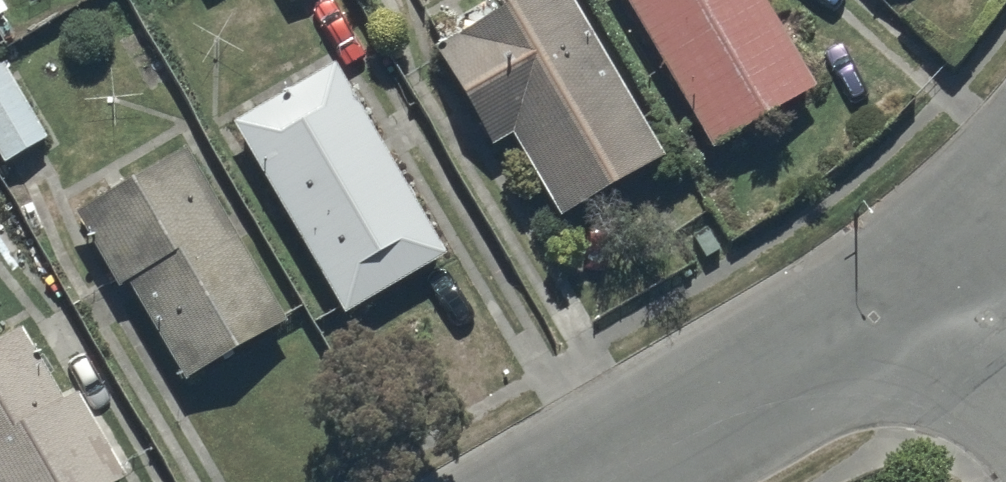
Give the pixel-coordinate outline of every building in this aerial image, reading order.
[(287,11),(306,0),(281,0),(287,11)] [(513,148),(563,235),(663,176),(560,0),(542,0),(432,64),(489,162),(513,148)] [(716,162),(814,103),(752,0),(618,0),(716,162)] [(3,172),(45,149),(0,69),(0,167),(3,172)] [(340,80),(236,140),(344,327),(447,267),(340,80)] [(116,302),(127,296),(184,398),(288,340),(184,155),(83,211),(88,220),(74,228),(116,302)] [(0,351),(0,481),(121,481),(76,405),(61,413),(18,340),(0,351)]
